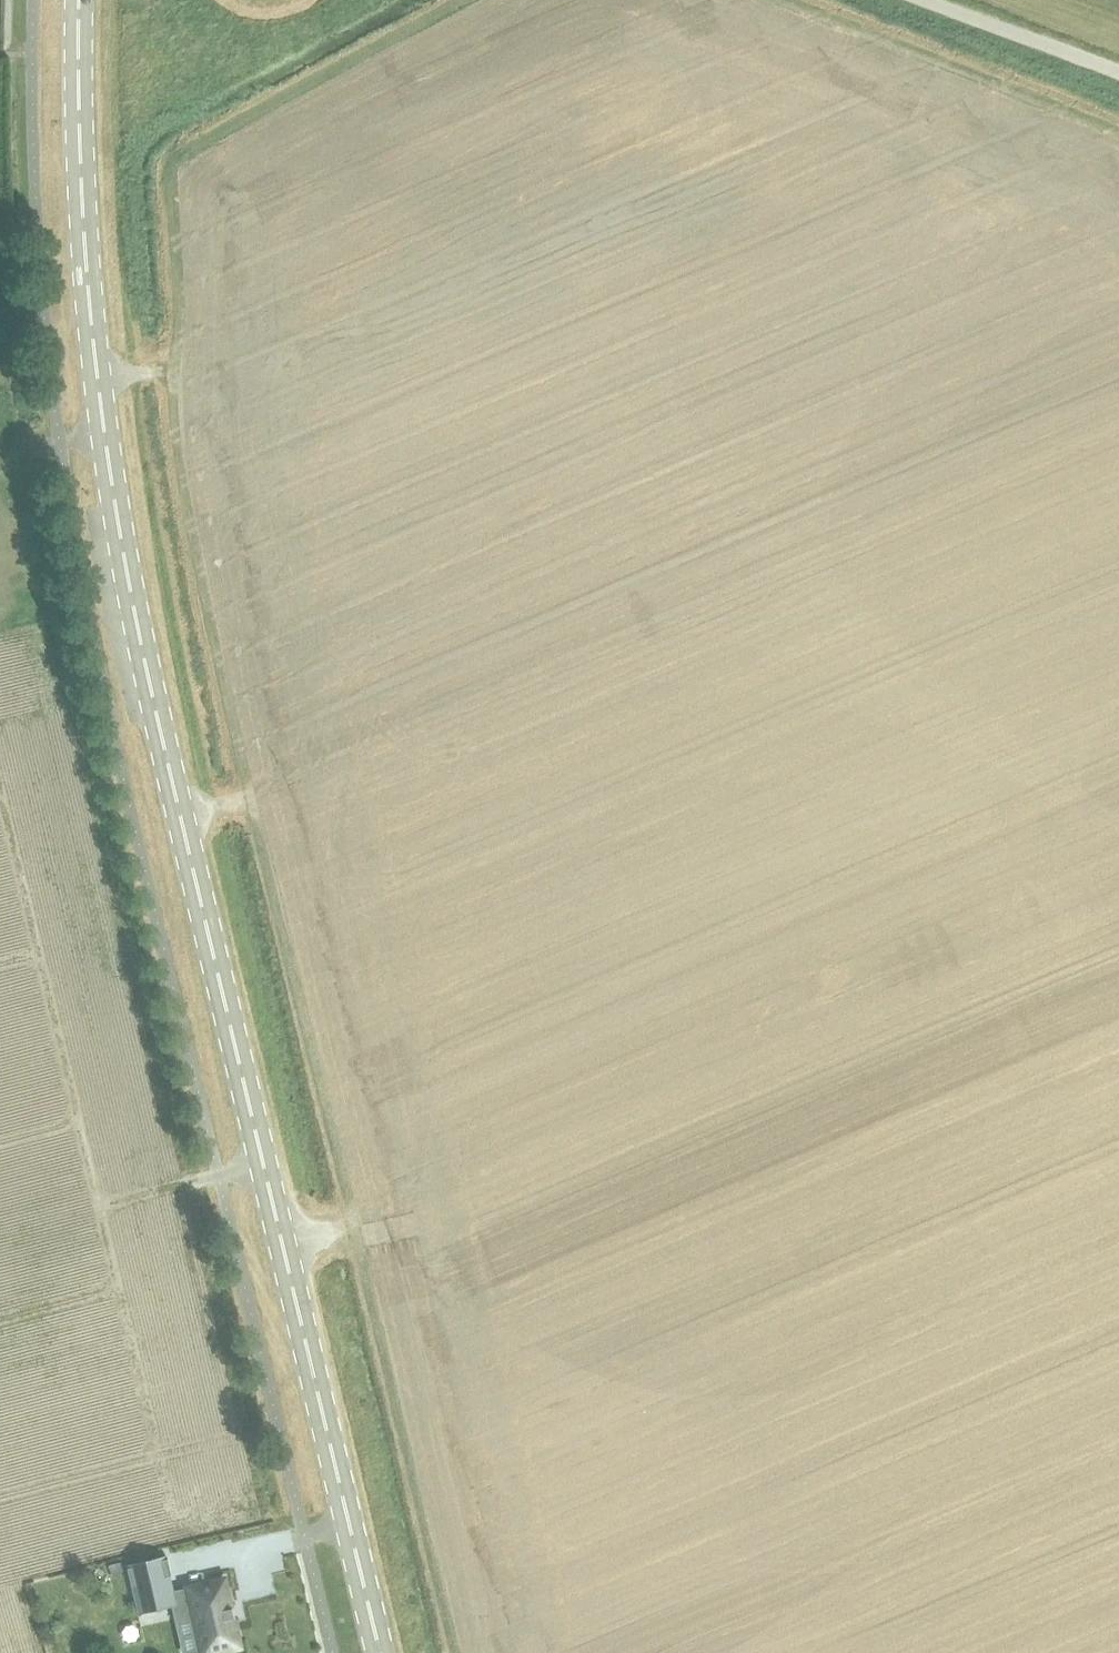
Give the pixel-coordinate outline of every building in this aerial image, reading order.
[(164,1555),(126,1564),(138,1614),(176,1604),(177,1604),(174,1595),(164,1555)] [(120,1562),(108,1566),(110,1575),(123,1571),(120,1562)] [(174,1595),(177,1604),(176,1604),(179,1618),(193,1615),(201,1652),(202,1652),(210,1652),(240,1646),(226,1588),(225,1583),(224,1578),(187,1587),(188,1592),(174,1595)] [(126,1622),(132,1636),(145,1630),(139,1617),(126,1622)]
